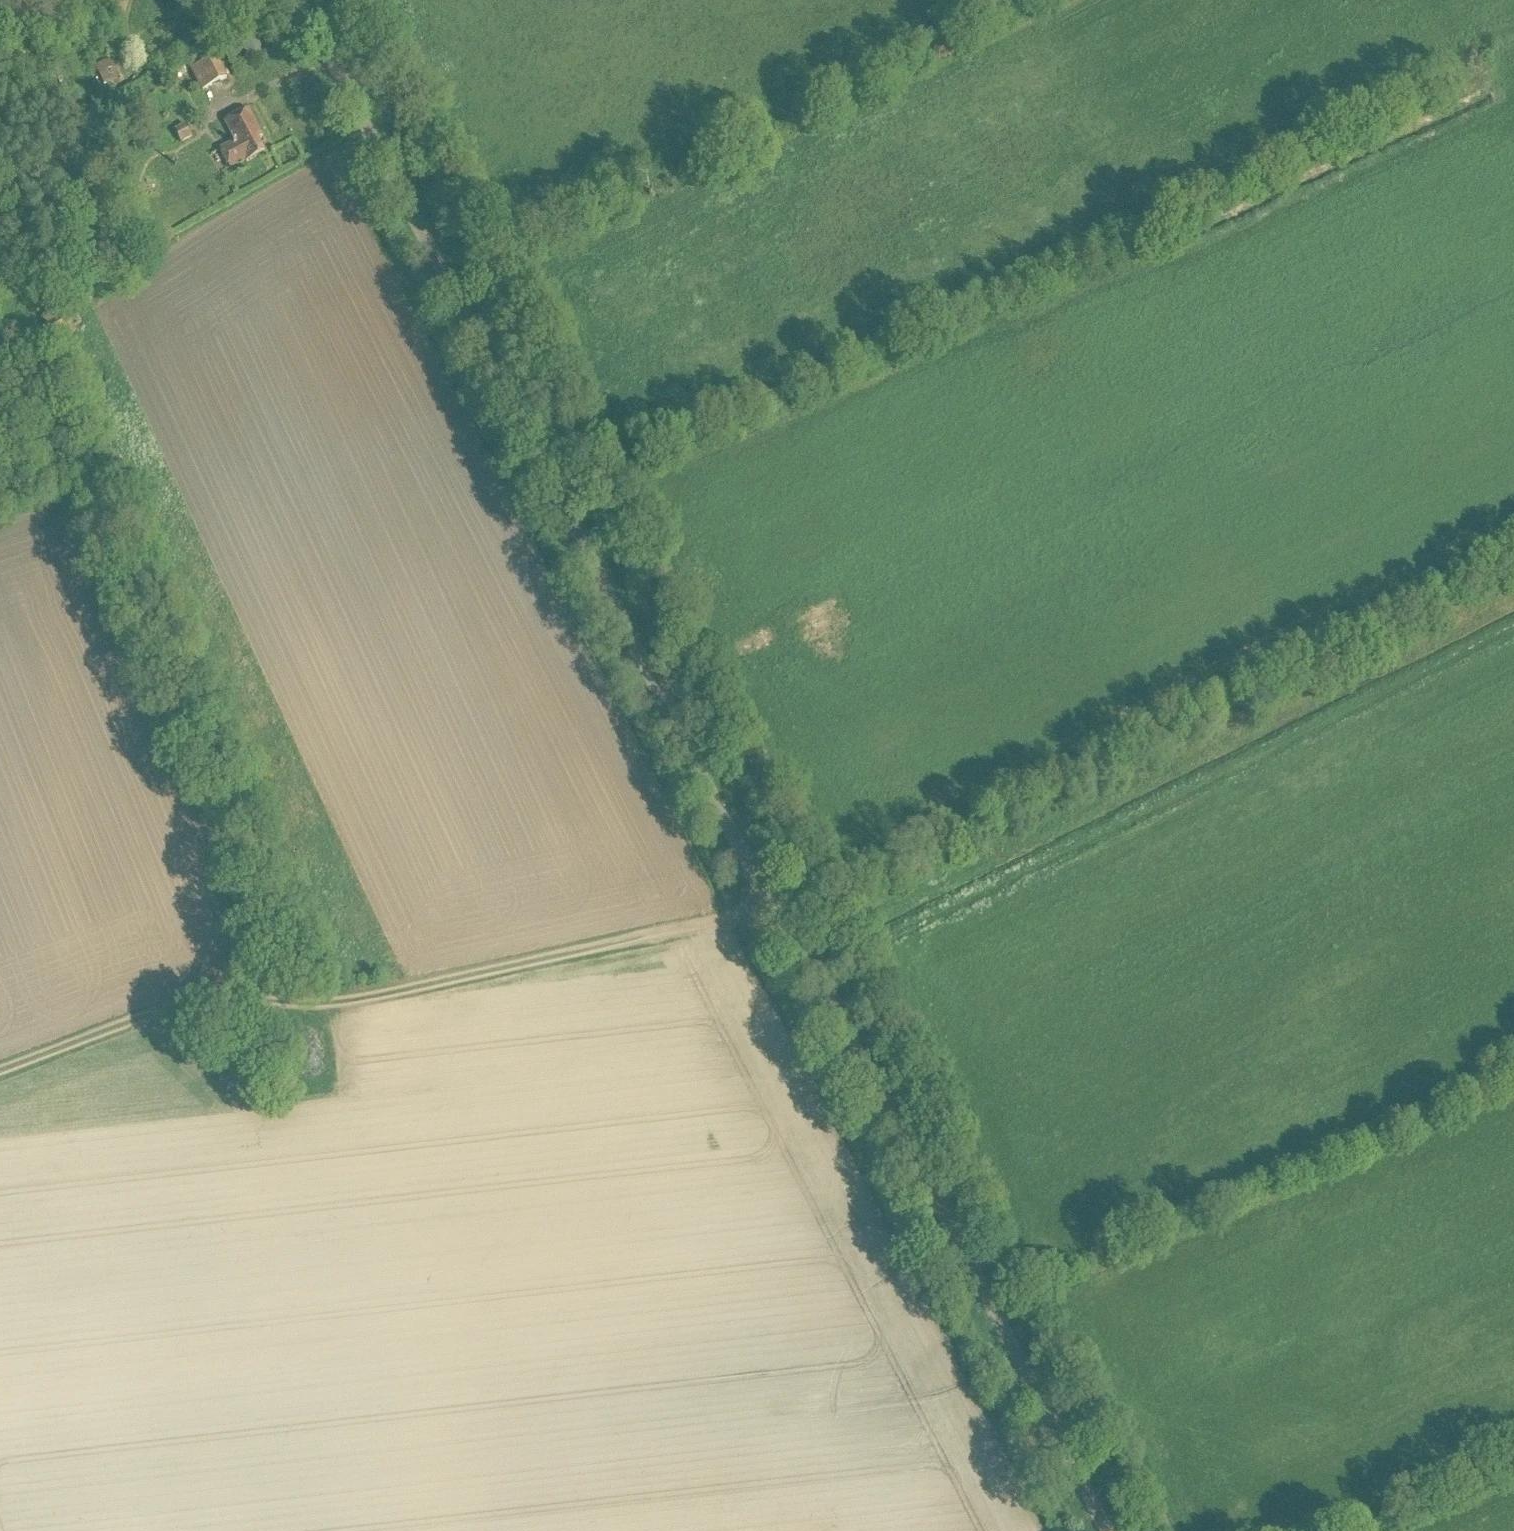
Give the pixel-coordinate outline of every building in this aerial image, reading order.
[(195,68),(191,71),(204,92),(228,78),(216,57),(211,60),(202,45),(186,54),(195,68)] [(95,69),(104,88),(120,80),(111,62),(95,69)] [(262,139),(249,113),(226,124),(232,136),(229,138),(232,145),(221,151),(230,169),(246,162),(246,163),(265,154),(258,141),(262,139)] [(186,127),(174,132),(180,146),(192,141),(186,127)]
